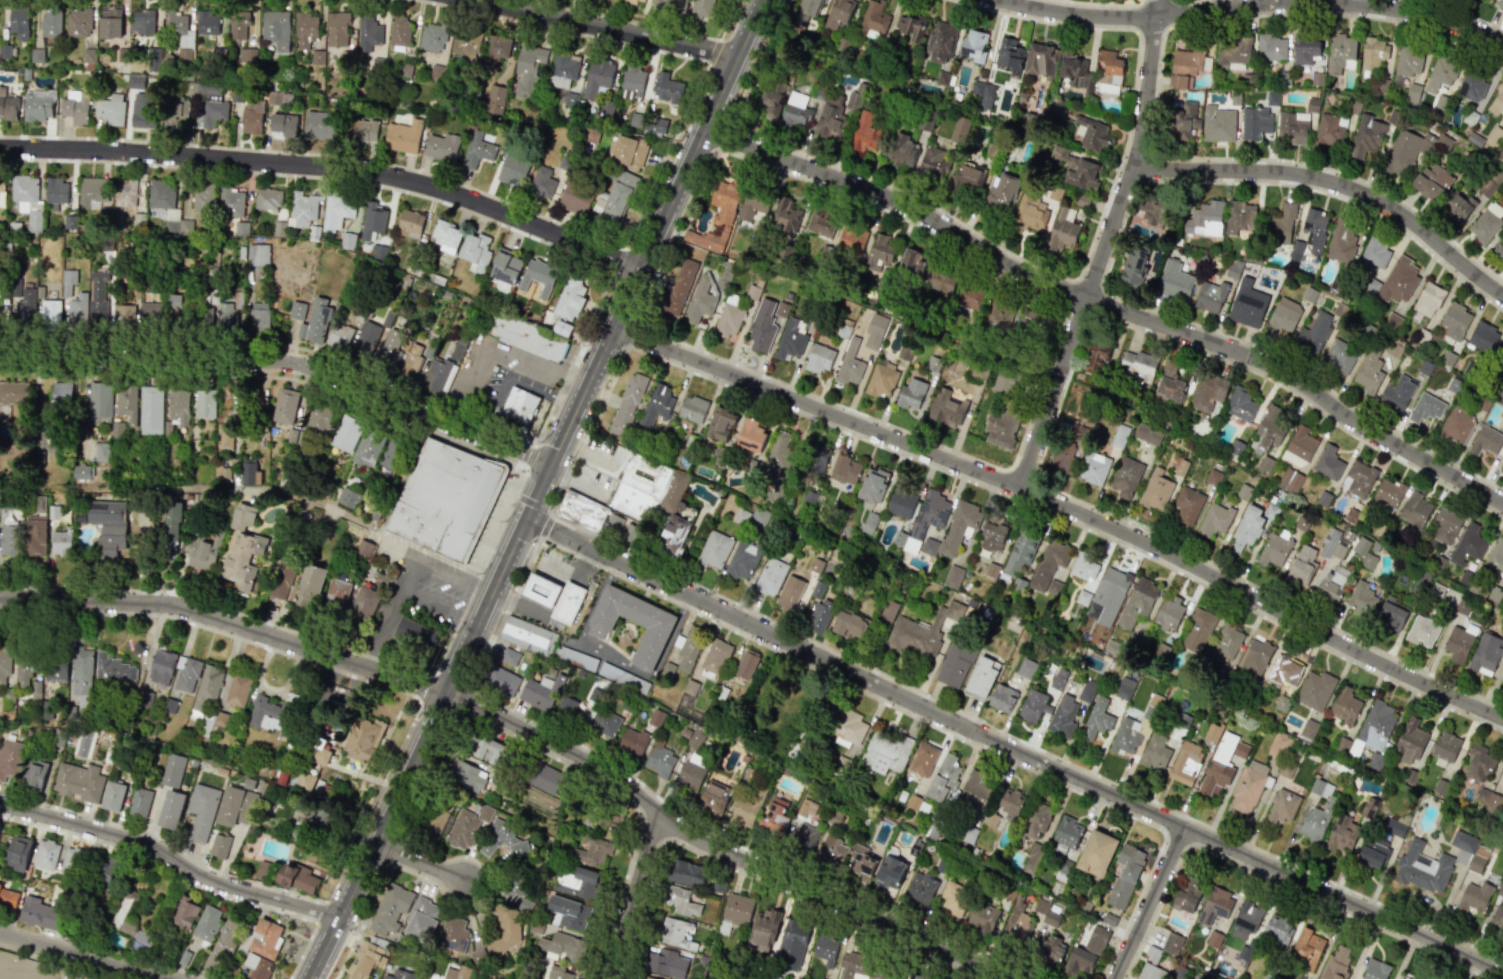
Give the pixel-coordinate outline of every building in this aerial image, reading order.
[(652,7),(653,0),(682,0),(681,10),(652,7)] [(689,15),(693,0),(718,0),(712,21),(700,18),(689,15)] [(793,21),(801,0),(826,0),(819,18),(808,14),(803,25),(793,21)] [(823,26),(833,30),(837,19),(846,23),(855,1),(853,0),(833,0),(823,26)] [(883,2),(877,0),(867,0),(855,33),(865,37),(868,28),(883,34),(890,16),(879,12),(883,2)] [(122,38),(99,38),(99,5),(122,4),(122,38)] [(30,41),(8,42),(6,6),(28,5),(30,41)] [(61,7),(63,31),(52,32),(53,44),(42,45),(38,9),(61,7)] [(92,7),(93,36),(66,36),(66,7),(92,7)] [(156,8),(156,33),(129,34),(128,9),(156,8)] [(165,8),(180,8),(180,15),(188,15),(188,30),(195,30),(195,47),(179,47),(179,33),(165,33),(165,8)] [(219,34),(197,35),(196,9),(218,9),(219,34)] [(292,11),(289,53),(276,52),(276,41),(261,40),(263,9),(292,11)] [(919,44),(928,17),(901,9),(896,27),(912,32),(909,40),(919,44)] [(251,40),(229,40),(228,12),(250,11),(251,40)] [(319,11),(319,39),(307,40),(307,49),(296,49),(295,11),(319,11)] [(351,46),(327,46),(327,11),(351,11),(351,46)] [(359,12),(371,12),(371,22),(382,22),(383,42),(371,42),(371,52),(359,52),(359,12)] [(406,17),(405,21),(408,21),(407,25),(411,26),(408,46),(389,44),(392,15),(406,17)] [(425,18),(450,24),(443,53),(419,48),(425,18)] [(947,53),(943,64),(929,59),(932,51),(927,50),(931,34),(933,34),(934,31),(933,30),(936,20),(952,25),(952,26),(957,28),(949,54),(947,53)] [(986,51),(982,65),(969,61),(970,57),(958,54),(964,35),(966,36),(969,28),(988,33),(985,43),(984,43),(982,50),(986,51)] [(483,35),(480,57),(451,52),(454,31),(483,35)] [(488,33),(512,38),(507,61),(495,58),(493,70),(480,67),(488,33)] [(1023,59),(1020,72),(1001,67),(1001,65),(994,63),(1000,36),(1016,40),(1014,46),(1021,48),(1019,58),(1023,59)] [(1286,61),(1286,36),(1257,36),(1257,60),(1286,61)] [(1328,75),(1341,75),(1341,68),(1355,69),(1356,37),(1329,36),(1328,75)] [(1217,37),(1216,68),(1250,69),(1251,38),(1217,37)] [(1377,69),(1377,59),(1388,60),(1389,39),(1362,38),(1362,69),(1377,69)] [(520,40),(550,45),(546,67),(536,65),(531,98),(511,95),(520,40)] [(1293,42),(1294,65),(1312,65),(1312,59),(1321,59),(1320,41),(1293,42)] [(1038,75),(1039,73),(1050,75),(1055,47),(1030,42),(1024,73),(1038,75)] [(11,57),(11,44),(0,44),(0,57),(11,57)] [(1425,48),(1397,46),(1396,74),(1424,76),(1425,48)] [(44,67),(31,67),(31,48),(44,47),(44,67)] [(211,47),(224,48),(224,58),(211,58),(211,47)] [(83,48),(83,62),(98,62),(97,48),(83,48)] [(148,48),(148,59),(160,59),(160,48),(148,48)] [(179,48),(191,48),(191,61),(179,61),(179,48)] [(239,48),(239,61),(258,61),(258,48),(239,48)] [(1084,77),(1082,88),(1070,86),(1071,78),(1058,76),(1061,57),(1066,58),(1067,48),(1076,50),(1075,58),(1086,60),(1084,72),(1092,73),(1088,102),(1082,102),(1085,78),(1084,77)] [(1118,85),(1123,59),(1114,58),(1115,51),(1099,48),(1094,82),(1118,85)] [(581,56),(576,79),(567,77),(565,88),(547,85),(555,50),(581,56)] [(1192,89),(1193,72),(1202,72),(1203,52),(1172,50),(1170,88),(1192,89)] [(616,60),(608,93),(596,89),(593,100),(581,97),(591,54),(616,60)] [(1435,95),(1439,84),(1451,87),(1458,63),(1435,56),(1424,92),(1435,95)] [(372,57),(371,69),(383,71),(385,58),(372,57)] [(129,59),(148,60),(148,71),(129,71),(129,59)] [(399,62),(412,64),(410,78),(397,76),(399,62)] [(626,62),(648,67),(640,102),(618,97),(626,62)] [(22,80),(30,80),(30,69),(23,68),(22,80)] [(687,78),(677,105),(648,94),(657,68),(687,78)] [(951,73),(947,86),(936,83),(939,70),(951,73)] [(1457,96),(1481,102),(1487,79),(1463,73),(1457,96)] [(145,89),(128,89),(127,74),(145,74),(145,89)] [(782,89),(777,104),(781,105),(775,124),(762,119),(766,107),(758,104),(765,86),(777,90),(782,74),(791,77),(786,91),(782,89)] [(974,80),(984,83),(981,96),(970,93),(974,80)] [(858,82),(867,84),(858,112),(844,107),(850,89),(855,91),(858,82)] [(1487,107),(1502,118),(1502,82),(1487,107)] [(474,112),(478,97),(487,99),(490,83),(507,87),(501,117),(474,112)] [(984,83),(995,86),(989,110),(978,108),(981,96),(984,83)] [(1421,86),(1409,83),(1405,101),(1416,105),(1421,86)] [(815,84),(826,88),(822,100),(811,97),(815,84)] [(230,96),(230,118),(219,118),(219,129),(198,129),(198,85),(219,85),(219,96),(230,96)] [(61,112),(63,88),(91,91),(88,126),(69,124),(70,113),(61,112)] [(292,92),(291,106),(266,103),(268,89),(292,92)] [(790,90),(808,96),(805,106),(814,109),(810,122),(805,120),(802,129),(789,124),(788,126),(779,123),(790,90)] [(106,91),(126,93),(123,126),(103,124),(104,113),(94,112),(95,101),(105,102),(106,91)] [(566,91),(579,94),(576,108),(563,105),(566,91)] [(1027,93),(1025,102),(1016,100),(1019,91),(1027,93)] [(24,93),(32,93),(33,97),(44,97),(45,96),(52,97),(52,117),(45,116),(44,121),(26,122),(24,93)] [(1279,94),(1267,93),(1266,105),(1278,105),(1279,94)] [(20,123),(0,123),(0,113),(0,94),(19,94),(20,123)] [(134,94),(146,95),(145,106),(158,107),(155,129),(130,126),(134,94)] [(189,96),(188,116),(162,114),(163,94),(189,96)] [(244,97),(265,100),(262,135),(240,133),(244,97)] [(1306,111),(1318,113),(1320,99),(1308,97),(1306,111)] [(836,141),(845,116),(840,114),(843,106),(824,100),(813,133),(836,141)] [(1054,101),(1066,104),(1062,116),(1051,112),(1054,101)] [(1195,102),(1183,101),(1182,110),(1172,110),(1171,139),(1189,139),(1190,127),(1200,128),(1200,119),(1195,119),(1195,102)] [(1235,110),(1215,109),(1215,104),(1203,104),(1202,141),(1234,142),(1235,110)] [(874,150),(881,127),(872,124),(876,112),(862,107),(852,139),(855,140),(852,149),(864,153),(866,148),(874,150)] [(928,133),(935,111),(925,108),(917,129),(928,133)] [(1271,133),(1271,109),(1242,108),(1242,140),(1261,140),(1261,133),(1271,133)] [(306,109),(327,111),(326,121),(336,122),(334,141),(303,138),(306,109)] [(1478,115),(1467,109),(1462,121),(1473,126),(1478,115)] [(641,132),(659,135),(659,132),(664,133),(666,120),(644,116),(645,113),(631,111),(628,125),(642,128),(641,132)] [(298,115),(296,136),(271,134),(272,112),(298,115)] [(1308,113),(1279,112),(1278,144),(1307,145),(1308,113)] [(1364,160),(1366,154),(1376,157),(1385,123),(1369,119),(1370,115),(1360,113),(1348,156),(1364,160)] [(1075,114),(1106,125),(1102,135),(1109,138),(1105,148),(1098,145),(1096,153),(1076,146),(1080,136),(1074,133),(1078,124),(1072,122),(1075,114)] [(1345,116),(1318,114),(1315,147),(1342,150),(1345,116)] [(346,146),(349,116),(379,120),(377,143),(358,141),(357,148),(346,146)] [(961,140),(968,119),(957,116),(950,137),(961,140)] [(423,120),(417,155),(383,149),(387,122),(410,125),(411,118),(423,120)] [(1399,126),(1381,171),(1402,179),(1407,167),(1416,170),(1429,139),(1399,126)] [(498,146),(492,165),(482,162),(479,172),(461,166),(473,127),(482,130),(479,140),(498,146)] [(588,128),(584,141),(595,145),(599,132),(588,128)] [(438,139),(440,130),(461,135),(454,162),(422,154),(427,136),(438,139)] [(639,172),(609,162),(619,131),(650,141),(639,172)] [(916,150),(910,167),(899,163),(897,168),(890,165),(892,160),(879,156),(887,135),(894,137),(896,131),(909,135),(908,139),(912,140),(911,142),(914,143),(912,148),(916,150)] [(942,172),(940,179),(928,174),(927,177),(916,173),(926,144),(945,151),(943,158),(951,161),(947,174),(942,172)] [(993,163),(998,148),(987,144),(982,160),(993,163)] [(1051,144),(1069,150),(1067,155),(1077,159),(1078,157),(1099,165),(1094,180),(1100,182),(1096,193),(1059,181),(1065,162),(1047,157),(1051,144)] [(530,166),(524,179),(516,176),(512,185),(495,178),(503,160),(517,166),(519,162),(530,166)] [(1436,203),(1454,178),(1430,160),(1411,185),(1436,203)] [(958,162),(983,171),(976,189),(963,184),(959,194),(948,190),(958,162)] [(548,177),(557,180),(549,198),(540,194),(537,197),(525,193),(538,164),(551,169),(548,177)] [(622,167),(641,178),(618,222),(598,212),(622,167)] [(1003,171),(1023,179),(1017,196),(1013,194),(1005,215),(987,208),(989,204),(985,203),(992,184),(997,186),(1003,171)] [(40,230),(40,209),(29,209),(30,202),(38,202),(38,176),(11,176),(11,202),(18,202),(18,212),(26,212),(26,230),(40,230)] [(105,178),(80,177),(79,208),(104,209),(105,178)] [(596,190),(586,214),(558,202),(568,178),(596,190)] [(67,203),(68,179),(46,179),(45,202),(49,203),(48,211),(57,211),(58,203),(67,203)] [(116,206),(136,207),(138,180),(118,179),(116,206)] [(166,208),(164,233),(192,235),(193,220),(179,219),(180,209),(174,208),(175,182),(150,181),(149,207),(166,208)] [(193,184),(195,214),(215,213),(213,183),(193,184)] [(1051,185),(1062,189),(1059,201),(1047,198),(1051,185)] [(754,209),(747,228),(733,223),(747,186),(772,195),(766,213),(754,209)] [(232,187),(221,187),(220,216),(243,216),(244,192),(232,192),(232,187)] [(282,209),(282,190),(255,188),(255,208),(282,209)] [(713,190),(738,200),(718,250),(695,241),(695,243),(682,238),(686,229),(699,235),(700,233),(703,234),(705,230),(710,232),(715,221),(713,221),(718,208),(708,204),(713,190)] [(289,227),(309,228),(309,220),(318,220),(319,196),(301,195),(301,191),(291,191),(289,227)] [(1043,209),(1049,211),(1041,233),(1026,227),(1025,230),(1021,229),(1019,233),(1007,230),(1022,191),(1039,197),(1038,202),(1045,204),(1043,209)] [(1459,224),(1478,203),(1469,195),(1466,199),(1456,191),(1441,208),(1459,224)] [(322,230),(341,232),(342,216),(355,218),(357,197),(326,194),(322,230)] [(1078,195),(1089,198),(1086,208),(1075,205),(1078,195)] [(769,224),(779,227),(779,230),(789,233),(790,230),(793,231),(799,213),(786,209),(788,199),(777,196),(769,224)] [(1160,231),(1167,207),(1142,199),(1135,223),(1160,231)] [(1220,236),(1223,201),(1209,199),(1209,204),(1200,203),(1199,210),(1191,209),(1190,218),(1180,217),(1179,232),(1220,236)] [(386,208),(376,207),(377,202),(367,200),(360,240),(379,243),(386,208)] [(1498,218),(1502,210),(1502,209),(1490,200),(1467,232),(1486,245),(1502,221),(1498,218)] [(1254,234),(1255,202),(1227,202),(1226,234),(1254,234)] [(1268,211),(1267,243),(1292,244),(1294,204),(1279,203),(1279,212),(1268,211)] [(1072,221),(1076,210),(1060,204),(1044,248),(1054,252),(1057,246),(1060,247),(1062,243),(1067,244),(1066,246),(1073,248),(1081,224),(1072,221)] [(396,232),(419,239),(426,215),(402,208),(396,232)] [(1330,213),(1307,208),(1301,232),(1306,233),(1303,249),(1321,253),(1330,213)] [(805,229),(817,234),(816,236),(829,241),(837,217),(811,209),(805,229)] [(64,230),(77,229),(77,216),(63,216),(64,230)] [(1350,264),(1360,232),(1349,228),(1351,221),(1337,217),(1324,256),(1350,264)] [(867,231),(857,260),(834,251),(846,218),(856,222),(855,226),(867,231)] [(430,241),(441,244),(439,250),(455,255),(463,229),(435,221),(430,241)] [(876,231),(890,236),(888,242),(896,245),(888,268),(881,265),(880,269),(865,264),(876,231)] [(353,248),(356,234),(343,232),(340,245),(353,248)] [(458,257),(470,261),(467,270),(482,275),(491,251),(486,250),(491,237),(478,233),(477,236),(466,233),(458,257)] [(1392,248),(1369,238),(1360,259),(1383,269),(1392,248)] [(1290,260),(1300,261),(1302,241),(1292,240),(1290,260)] [(784,242),(796,247),(791,260),(779,256),(784,242)] [(1497,242),(1492,253),(1502,259),(1502,245),(1497,242)] [(248,265),(269,266),(269,244),(248,244),(248,265)] [(372,258),(386,260),(388,246),(375,244),(372,258)] [(1140,286),(1146,266),(1144,265),(1148,251),(1129,246),(1119,280),(1140,286)] [(495,287),(511,293),(523,260),(511,256),(513,251),(500,247),(489,276),(498,279),(495,287)] [(905,247),(921,253),(918,263),(925,266),(919,283),(895,274),(905,247)] [(1378,294),(1404,306),(1418,277),(1414,275),(1418,265),(1397,255),(1378,294)] [(683,257),(697,263),(677,317),(659,310),(667,288),(671,289),(683,257)] [(1178,271),(1181,261),(1166,257),(1156,291),(1187,301),(1195,276),(1178,271)] [(524,292),(530,279),(543,284),(537,298),(545,301),(559,269),(530,258),(517,289),(524,292)] [(1226,277),(1239,278),(1241,262),(1228,260),(1226,277)] [(734,267),(722,263),(716,281),(727,285),(734,267)] [(950,294),(957,273),(934,266),(927,287),(950,294)] [(76,270),(63,270),(62,297),(70,297),(71,284),(76,284),(76,270)] [(90,320),(106,320),(106,272),(90,272),(90,320)] [(690,299),(701,272),(707,274),(710,281),(705,292),(717,297),(710,316),(701,313),(696,326),(681,320),(689,298),(690,299)] [(1227,320),(1258,329),(1269,295),(1250,289),(1253,279),(1241,275),(1227,320)] [(552,313),(574,323),(585,297),(582,296),(587,285),(567,277),(552,313)] [(955,304),(978,311),(986,287),(963,280),(955,304)] [(1228,284),(1220,281),(1218,285),(1202,280),(1193,306),(1218,315),(1228,284)] [(1433,319),(1445,289),(1424,281),(1412,310),(1433,319)] [(11,297),(20,297),(20,284),(10,285),(11,297)] [(744,296),(756,301),(761,288),(749,284),(744,296)] [(35,288),(22,288),(21,301),(15,300),(14,319),(34,320),(35,288)] [(87,292),(77,292),(77,300),(67,300),(67,324),(87,324),(87,292)] [(727,292),(740,297),(736,306),(745,310),(734,336),(728,334),(727,338),(712,333),(727,292)] [(169,308),(182,308),(182,295),(169,295),(169,308)] [(297,337),(322,344),(331,308),(326,307),(328,299),(315,296),(307,324),(301,322),(297,337)] [(1279,296),(1263,330),(1273,335),(1277,327),(1291,334),(1303,308),(1279,296)] [(761,297),(778,303),(770,323),(776,325),(765,354),(748,347),(750,340),(748,339),(750,332),(748,331),(761,297)] [(42,325),(61,324),(60,299),(41,300),(42,325)] [(986,324),(1008,331),(1016,307),(993,300),(986,324)] [(306,303),(291,301),(289,318),(303,320),(306,303)] [(1443,335),(1458,343),(1474,313),(1451,301),(1439,323),(1447,327),(1443,335)] [(157,323),(158,303),(140,302),(139,322),(157,323)] [(250,331),(269,331),(269,303),(250,302),(250,331)] [(236,303),(219,303),(218,328),(235,328),(236,303)] [(134,305),(115,304),(115,320),(134,321),(134,305)] [(213,307),(198,307),(197,324),(212,325),(213,307)] [(1019,334),(1042,341),(1049,317),(1026,310),(1019,334)] [(1293,347),(1319,356),(1333,316),(1316,310),(1309,330),(1300,326),(1293,347)] [(484,334),(559,364),(568,342),(493,312),(484,334)] [(863,346),(876,351),(888,318),(869,312),(864,325),(870,327),(863,346)] [(1395,328),(1400,317),(1389,312),(1384,323),(1395,328)] [(834,334),(847,339),(854,320),(842,315),(834,334)] [(789,316),(798,320),(796,327),(798,328),(797,331),(807,335),(799,356),(794,354),(793,357),(786,354),(783,360),(773,356),(789,316)] [(382,326),(363,320),(353,350),(372,357),(382,326)] [(568,337),(572,325),(557,320),(553,331),(568,337)] [(1467,345),(1490,354),(1499,329),(1476,320),(1467,345)] [(353,330),(334,322),(325,344),(345,352),(353,330)] [(377,360),(396,367),(407,335),(388,328),(377,360)] [(897,357),(908,361),(917,337),(905,333),(897,357)] [(460,361),(467,341),(458,337),(450,357),(460,361)] [(1345,376),(1359,352),(1335,337),(1321,361),(1345,376)] [(398,373),(413,380),(424,357),(419,355),(423,346),(412,342),(398,373)] [(813,342),(835,351),(828,370),(823,368),(822,371),(820,370),(819,374),(803,368),(813,342)] [(1100,376),(1112,350),(1095,342),(1083,368),(1100,376)] [(1495,362),(1502,366),(1502,344),(1495,362)] [(846,348),(854,352),(852,358),(864,363),(856,384),(847,380),(845,385),(833,380),(846,348)] [(1373,396),(1384,373),(1378,370),(1381,362),(1375,360),(1379,353),(1368,348),(1352,381),(1364,386),(1362,391),(1373,396)] [(924,365),(938,370),(944,355),(930,350),(924,365)] [(1136,355),(1124,350),(1119,364),(1125,366),(1122,374),(1149,384),(1158,358),(1137,350),(1136,355)] [(457,364),(432,355),(421,388),(445,396),(457,364)] [(1187,381),(1173,377),(1178,362),(1166,358),(1155,395),(1181,402),(1187,381)] [(1417,370),(1426,375),(1432,364),(1423,359),(1417,370)] [(875,362),(899,372),(889,396),(880,392),(878,398),(863,392),(875,362)] [(636,372),(649,377),(638,404),(635,403),(630,414),(633,415),(624,437),(607,431),(630,373),(634,375),(636,372)] [(1189,407),(1209,413),(1214,398),(1223,402),(1229,384),(1200,374),(1189,407)] [(1386,384),(1377,402),(1402,414),(1417,383),(1399,374),(1393,387),(1386,384)] [(908,405),(918,409),(927,384),(910,377),(906,387),(902,385),(897,400),(899,401),(897,406),(906,409),(908,405)] [(0,382),(0,404),(29,404),(28,381),(0,382)] [(72,382),(52,382),(51,400),(71,401),(72,382)] [(88,422),(111,423),(112,383),(89,382),(88,422)] [(639,422),(656,382),(670,387),(668,391),(670,392),(669,396),(674,398),(664,422),(654,417),(650,427),(639,422)] [(1224,411),(1251,422),(1260,401),(1249,396),(1251,391),(1235,384),(1224,411)] [(116,415),(128,415),(128,427),(136,427),(137,386),(117,385),(116,415)] [(501,411),(512,385),(540,398),(528,424),(501,411)] [(139,434),(162,434),(163,386),(140,386),(139,434)] [(958,424),(968,401),(962,399),(961,402),(948,397),(950,391),(938,386),(926,417),(953,427),(955,423),(958,424)] [(272,419),(297,425),(301,407),(297,406),(300,392),(279,387),(272,419)] [(188,390),(169,390),(170,425),(189,425),(188,390)] [(195,418),(215,418),(216,390),(196,390),(195,418)] [(1446,403),(1420,391),(1407,419),(1417,424),(1421,414),(1437,421),(1446,403)] [(685,393),(708,402),(700,424),(677,415),(685,393)] [(989,429),(985,441),(1009,448),(1022,409),(998,402),(994,414),(989,412),(984,428),(989,429)] [(1274,444),(1289,413),(1269,403),(1248,448),(1264,455),(1270,443),(1274,444)] [(333,410),(313,404),(306,429),(326,434),(333,410)] [(717,405),(738,413),(734,424),(732,424),(729,430),(730,430),(726,442),(706,435),(717,405)] [(1450,407),(1438,433),(1463,445),(1475,419),(1450,407)] [(364,422),(343,413),(330,444),(351,453),(364,422)] [(767,434),(760,450),(738,441),(747,417),(767,424),(763,432),(767,434)] [(1158,446),(1163,430),(1138,422),(1133,438),(1158,446)] [(1306,463),(1318,440),(1304,433),(1307,427),(1298,422),(1280,458),(1295,465),(1298,459),(1306,463)] [(1110,444),(1122,449),(1130,427),(1117,423),(1110,444)] [(1048,466),(1069,475),(1080,449),(1077,448),(1086,427),(1078,424),(1073,435),(1072,435),(1068,445),(1058,441),(1048,466)] [(1481,448),(1494,455),(1502,439),(1502,435),(1481,424),(1467,451),(1476,456),(1481,448)] [(776,428),(791,434),(784,453),(790,456),(784,472),(761,463),(776,428)] [(372,469),(386,438),(365,429),(351,460),(372,469)] [(233,447),(232,432),(219,433),(220,448),(233,447)] [(464,565),(384,529),(427,435),(479,458),(502,463),(505,464),(506,466),(507,468),(507,470),(464,565)] [(830,449),(820,473),(794,463),(804,439),(830,449)] [(1238,457),(1244,444),(1234,439),(1228,453),(1238,457)] [(381,465),(395,469),(403,445),(388,440),(381,465)] [(94,461),(109,461),(109,443),(95,443),(94,461)] [(1336,448),(1324,443),(1312,471),(1337,481),(1345,462),(1332,457),(1336,448)] [(1103,485),(1110,457),(1084,451),(1077,479),(1103,485)] [(658,500),(672,469),(632,452),(619,482),(658,500)] [(837,452),(850,458),(850,459),(862,464),(854,485),(844,481),(843,483),(827,477),(837,452)] [(1108,485),(1119,490),(1117,495),(1129,500),(1144,465),(1121,455),(1108,485)] [(1267,471),(1273,462),(1266,456),(1259,465),(1267,471)] [(1183,476),(1188,462),(1179,458),(1173,473),(1183,476)] [(1378,471),(1354,458),(1339,487),(1363,499),(1378,471)] [(256,471),(256,459),(242,459),(241,484),(260,484),(261,471),(256,471)] [(73,464),(73,479),(90,479),(90,465),(73,464)] [(1175,483),(1160,476),(1163,469),(1155,465),(1138,503),(1161,513),(1175,483)] [(230,482),(230,466),(215,466),(215,482),(230,482)] [(673,514),(691,523),(680,546),(684,548),(678,559),(653,547),(669,513),(655,507),(673,467),(691,476),(673,514)] [(879,502),(887,484),(885,483),(889,473),(877,468),(876,471),(867,467),(856,496),(874,503),(875,501),(879,502)] [(1276,487),(1295,494),(1303,475),(1284,467),(1276,487)] [(1222,474),(1210,468),(1204,481),(1216,487),(1222,474)] [(1393,514),(1403,489),(1379,479),(1369,505),(1393,514)] [(647,524),(658,500),(619,482),(609,505),(647,524)] [(1235,496),(1245,501),(1252,489),(1241,483),(1235,496)] [(1189,529),(1205,497),(1182,485),(1172,504),(1178,508),(1172,521),(1189,529)] [(336,501),(356,510),(362,494),(342,486),(336,501)] [(819,492),(812,510),(797,503),(805,486),(819,492)] [(567,487),(610,508),(597,534),(559,515),(556,510),(567,487)] [(908,518),(916,496),(894,487),(885,510),(908,518)] [(907,536),(909,536),(928,487),(939,491),(937,495),(944,497),(943,500),(951,503),(941,529),(927,524),(915,555),(901,550),(903,546),(907,536)] [(1435,503),(1411,491),(1397,517),(1421,529),(1435,503)] [(940,542),(942,537),(943,538),(951,520),(949,519),(957,498),(978,506),(976,511),(982,513),(976,530),(966,526),(953,558),(936,551),(940,542)] [(126,501),(88,501),(87,523),(99,523),(98,558),(116,558),(116,549),(125,549),(126,501)] [(256,507),(237,501),(229,527),(248,533),(256,507)] [(1224,535),(1234,511),(1209,501),(1196,534),(1209,539),(1212,530),(1224,535)] [(180,502),(164,502),(163,555),(179,555),(180,502)] [(1226,549),(1238,555),(1244,543),(1251,546),(1264,519),(1259,516),(1262,510),(1247,503),(1226,549)] [(1431,538),(1450,546),(1463,517),(1439,506),(1431,524),(1436,526),(1431,538)] [(738,507),(750,512),(744,525),(732,520),(738,507)] [(766,527),(770,512),(754,507),(750,522),(766,527)] [(868,510),(879,515),(870,535),(860,530),(868,510)] [(607,527),(619,530),(623,518),(610,515),(607,527)] [(26,555),(45,556),(47,517),(26,516),(26,555)] [(999,550),(1009,525),(988,517),(981,534),(983,535),(979,546),(990,551),(991,547),(999,550)] [(1479,525),(1469,520),(1448,561),(1459,567),(1466,554),(1478,560),(1489,540),(1475,533),(1479,525)] [(17,555),(16,521),(0,522),(0,530),(1,555),(17,555)] [(623,532),(634,536),(638,527),(627,522),(623,532)] [(1317,554),(1327,559),(1340,531),(1329,527),(1317,554)] [(710,528),(734,539),(727,554),(719,569),(706,563),(703,570),(692,565),(710,528)] [(1013,570),(1008,584),(996,579),(999,570),(1002,571),(1020,528),(1039,536),(1028,565),(1023,563),(1019,573),(1013,570)] [(896,530),(907,534),(907,536),(903,546),(892,542),(896,530)] [(52,531),(52,555),(72,555),(72,531),(52,531)] [(249,593),(256,567),(248,565),(251,554),(263,557),(268,539),(235,531),(224,578),(238,581),(236,590),(249,593)] [(1268,561),(1280,567),(1294,539),(1280,532),(1278,535),(1270,531),(1255,561),(1265,566),(1268,561)] [(185,565),(211,573),(222,535),(214,533),(212,540),(194,535),(185,565)] [(1055,564),(1043,593),(1027,586),(1050,535),(1061,540),(1059,544),(1068,548),(1065,555),(1068,557),(1063,568),(1055,564)] [(925,536),(940,542),(936,551),(934,557),(919,551),(925,536)] [(1352,551),(1363,557),(1360,565),(1371,570),(1377,557),(1366,552),(1371,541),(1359,536),(1352,551)] [(1497,538),(1483,563),(1502,574),(1502,541),(1497,538)] [(1349,543),(1338,539),(1331,555),(1341,560),(1349,543)] [(1311,562),(1316,550),(1301,543),(1286,578),(1306,586),(1316,563),(1311,562)] [(723,573),(735,579),(735,577),(738,578),(739,577),(745,579),(746,576),(749,578),(759,556),(735,546),(723,573)] [(1068,573),(1079,550),(1091,555),(1089,560),(1092,561),(1091,562),(1099,566),(1093,579),(1087,577),(1086,581),(1068,573)] [(771,556),(789,565),(775,594),(773,593),(772,596),(765,593),(764,594),(751,588),(762,565),(766,567),(771,556)] [(808,569),(818,574),(824,562),(814,557),(808,569)] [(988,561),(1001,566),(999,570),(996,579),(983,574),(988,561)] [(320,594),(327,570),(306,563),(293,603),(307,608),(312,591),(320,594)] [(292,566),(274,564),(270,596),(288,598),(292,566)] [(957,589),(964,569),(950,564),(943,583),(957,589)] [(1332,573),(1324,571),(1316,594),(1339,601),(1349,570),(1335,565),(1332,573)] [(1108,628),(1133,576),(1124,572),(1123,574),(1107,566),(1091,600),(1103,606),(1096,621),(1108,628)] [(552,609),(562,586),(531,571),(520,594),(552,609)] [(1411,589),(1420,594),(1428,576),(1419,572),(1411,589)] [(788,573),(806,582),(792,611),(774,602),(788,573)] [(1138,613),(1129,631),(1115,624),(1139,575),(1153,582),(1151,584),(1159,588),(1145,616),(1138,613)] [(1015,576),(1027,581),(1021,596),(1009,591),(1015,576)] [(352,583),(332,577),(324,604),(344,610),(352,583)] [(1050,578),(1062,583),(1057,596),(1045,591),(1050,578)] [(816,579),(827,583),(819,599),(809,595),(816,579)] [(569,626),(587,590),(567,580),(550,616),(569,626)] [(1367,617),(1377,589),(1355,581),(1345,608),(1367,617)] [(607,582),(677,617),(650,673),(629,662),(646,628),(617,614),(608,634),(587,624),(607,582)] [(347,615),(367,624),(381,594),(361,585),(347,615)] [(1079,589),(1091,594),(1085,607),(1073,601),(1079,589)] [(1172,594),(1180,599),(1177,604),(1184,608),(1173,630),(1167,627),(1165,631),(1158,628),(1160,625),(1152,621),(1165,596),(1170,598),(1172,594)] [(891,623),(899,604),(887,598),(878,617),(891,623)] [(970,598),(977,601),(973,609),(966,606),(970,598)] [(897,613),(913,621),(915,616),(930,623),(939,604),(945,607),(950,599),(965,606),(957,621),(943,614),(935,632),(940,634),(937,641),(940,642),(933,656),(928,653),(926,657),(919,654),(918,657),(900,648),(898,653),(882,645),(897,613)] [(1389,617),(1385,628),(1399,634),(1409,611),(1384,600),(1378,613),(1389,617)] [(816,602),(833,610),(823,633),(805,624),(816,602)] [(841,605),(862,615),(860,620),(866,622),(860,635),(846,629),(843,636),(830,630),(841,605)] [(1189,654),(1183,665),(1191,669),(1217,617),(1195,606),(1188,619),(1192,621),(1180,645),(1188,649),(1186,653),(1189,654)] [(1431,648),(1441,624),(1415,613),(1404,639),(1416,644),(1417,642),(1431,648)] [(508,615),(498,637),(548,657),(557,633),(508,615)] [(395,639),(431,651),(437,633),(402,621),(395,639)] [(1230,659),(1243,635),(1230,628),(1232,625),(1224,621),(1210,648),(1230,659)] [(1448,660),(1462,666),(1474,636),(1451,626),(1442,649),(1451,652),(1448,660)] [(688,674),(706,635),(689,627),(676,654),(681,656),(675,668),(688,674)] [(1489,678),(1502,649),(1491,644),(1494,637),(1482,632),(1466,668),(1489,678)] [(1143,633),(1151,637),(1144,651),(1136,647),(1143,633)] [(714,638),(735,648),(728,662),(724,660),(716,675),(714,674),(711,679),(700,674),(703,668),(699,666),(714,638)] [(1262,641),(1273,647),(1258,675),(1239,665),(1246,652),(1245,651),(1251,638),(1261,643),(1262,641)] [(956,689),(973,650),(951,640),(934,679),(956,689)] [(1104,651),(1122,656),(1125,645),(1107,640),(1104,651)] [(1160,641),(1170,647),(1162,663),(1151,657),(1160,641)] [(5,684),(5,675),(10,675),(11,647),(0,647),(0,684),(5,684)] [(72,694),(91,695),(92,648),(74,647),(72,694)] [(520,653),(514,666),(499,659),(505,647),(520,653)] [(748,681),(761,654),(746,647),(733,673),(748,681)] [(167,687),(177,654),(155,648),(146,681),(167,687)] [(595,668),(598,657),(560,648),(557,660),(595,668)] [(96,679),(136,681),(136,665),(121,664),(121,658),(107,658),(107,651),(97,651),(96,679)] [(1293,685),(1301,668),(1295,665),(1297,659),(1280,651),(1267,678),(1280,684),(1282,680),(1293,685)] [(980,654),(993,660),(990,667),(997,670),(984,699),(964,690),(980,654)] [(179,669),(173,689),(192,694),(201,662),(178,655),(175,668),(179,669)] [(1022,656),(1038,664),(1029,681),(1014,673),(1022,656)] [(1083,668),(1099,672),(1102,661),(1086,657),(1083,668)] [(18,686),(29,686),(30,660),(18,660),(18,686)] [(67,661),(46,660),(45,681),(67,682),(67,661)] [(665,661),(675,665),(669,678),(659,674),(665,661)] [(520,678),(510,697),(480,681),(490,662),(520,678)] [(190,715),(201,718),(206,697),(217,700),(225,669),(204,663),(190,715)] [(1056,667),(1068,673),(1059,691),(1047,685),(1056,667)] [(1293,699),(1319,712),(1336,679),(1321,671),(1319,676),(1308,670),(1293,699)] [(723,671),(734,676),(722,702),(711,697),(723,671)] [(556,672),(566,676),(546,713),(517,698),(527,678),(538,683),(542,676),(552,680),(556,672)] [(224,701),(243,708),(252,679),(233,673),(224,701)] [(1122,676),(1136,682),(1127,702),(1113,696),(1122,676)] [(694,696),(700,684),(687,678),(682,691),(694,696)] [(41,681),(33,681),(32,699),(40,699),(41,681)] [(996,682),(1017,692),(1007,713),(986,704),(996,682)] [(1341,683),(1328,712),(1342,719),(1341,722),(1350,726),(1361,702),(1347,696),(1351,687),(1341,683)] [(1083,684),(1095,690),(1088,704),(1076,698),(1083,684)] [(1029,688),(1047,696),(1043,704),(1052,708),(1049,715),(1040,711),(1034,724),(1017,716),(1029,688)] [(1062,691),(1073,697),(1071,701),(1078,705),(1070,721),(1076,724),(1069,738),(1045,727),(1062,691)] [(1152,691),(1165,697),(1148,737),(1142,735),(1136,747),(1134,746),(1130,754),(1118,749),(1116,753),(1108,749),(1122,716),(1138,723),(1152,691)] [(247,724),(283,733),(289,708),(266,702),(267,696),(255,693),(247,724)] [(562,694),(577,702),(573,710),(580,713),(581,710),(587,714),(580,727),(552,712),(562,694)] [(617,707),(630,713),(637,700),(623,694),(617,707)] [(1104,711),(1117,717),(1110,731),(1104,729),(1102,733),(1096,730),(1091,741),(1082,738),(1088,725),(1085,724),(1098,694),(1109,699),(1104,711)] [(1279,694),(1291,700),(1284,713),(1272,707),(1279,694)] [(163,711),(174,714),(177,700),(166,697),(163,711)] [(1355,737),(1364,741),(1362,744),(1379,752),(1396,714),(1393,712),(1394,709),(1384,704),(1385,702),(1373,697),(1355,737)] [(858,745),(868,725),(859,721),(862,715),(837,704),(825,730),(858,745)] [(590,727),(611,738),(621,718),(600,707),(590,727)] [(654,707),(666,713),(658,728),(647,722),(654,707)] [(1177,711),(1192,718),(1181,742),(1166,735),(1177,711)] [(358,713),(344,751),(371,761),(385,723),(358,713)] [(204,727),(226,723),(225,714),(219,714),(202,716),(204,727)] [(1416,760),(1428,733),(1415,728),(1419,719),(1408,714),(1392,749),(1401,753),(1398,760),(1409,765),(1412,758),(1416,760)] [(1306,717),(1320,724),(1312,741),(1297,734),(1306,717)] [(1210,722),(1218,726),(1220,723),(1224,724),(1215,743),(1202,738),(1210,722)] [(640,730),(650,735),(639,757),(635,755),(634,758),(622,753),(624,749),(616,746),(626,727),(638,733),(640,730)] [(684,727),(692,730),(687,739),(679,735),(684,727)] [(74,755),(90,758),(96,731),(79,728),(74,755)] [(686,744),(695,728),(706,733),(697,750),(686,744)] [(1239,736),(1227,763),(1236,767),(1227,786),(1221,783),(1220,786),(1213,783),(1208,795),(1196,790),(1223,729),(1239,736)] [(1451,763),(1461,740),(1452,736),(1453,734),(1441,729),(1430,754),(1451,763)] [(915,741),(900,774),(887,768),(884,776),(858,763),(874,730),(896,741),(900,734),(915,741)] [(1266,753),(1280,760),(1290,737),(1276,731),(1266,753)] [(465,751),(501,768),(511,750),(474,732),(465,751)] [(1151,733),(1165,739),(1161,746),(1171,751),(1162,770),(1150,764),(1148,769),(1137,763),(1151,733)] [(1338,735),(1351,741),(1342,758),(1330,752),(1338,735)] [(4,783),(7,774),(16,776),(25,744),(0,737),(0,782),(4,783)] [(643,764),(657,737),(665,740),(662,746),(672,752),(671,755),(676,757),(665,780),(655,775),(657,771),(643,764)] [(1363,742),(1354,738),(1347,753),(1356,757),(1363,742)] [(1200,764),(1190,786),(1167,776),(1184,739),(1201,746),(1199,752),(1202,753),(1198,763),(1200,764)] [(919,740),(939,749),(926,778),(908,770),(915,754),(913,753),(919,740)] [(1238,741),(1249,747),(1243,760),(1231,754),(1238,741)] [(1482,775),(1479,782),(1463,775),(1471,755),(1466,753),(1471,741),(1487,748),(1484,754),(1496,759),(1488,777),(1482,775)] [(955,779),(960,768),(953,765),(957,756),(945,751),(925,795),(941,803),(944,798),(947,800),(950,792),(952,793),(958,781),(955,779)] [(1372,751),(1385,757),(1378,772),(1365,766),(1372,751)] [(187,758),(169,752),(160,783),(177,788),(187,758)] [(838,754),(854,762),(846,780),(830,773),(838,754)] [(488,773),(453,757),(444,777),(479,793),(488,773)] [(48,764),(28,758),(20,786),(40,792),(48,764)] [(685,758),(707,769),(693,798),(681,793),(683,788),(673,783),(685,758)] [(1289,779),(1295,765),(1282,760),(1275,773),(1289,779)] [(524,783),(559,796),(567,774),(533,761),(524,783)] [(87,768),(59,762),(52,792),(70,796),(98,803),(104,776),(98,774),(99,766),(88,763),(87,768)] [(746,766),(753,769),(746,784),(739,780),(746,766)] [(1253,805),(1266,776),(1244,766),(1231,794),(1233,795),(1228,806),(1247,815),(1252,805),(1253,805)] [(979,781),(991,786),(979,812),(955,801),(971,767),(983,773),(979,781)] [(1407,767),(1419,773),(1413,785),(1401,780),(1407,767)] [(316,776),(301,771),(295,787),(311,792),(316,776)] [(1314,777),(1334,786),(1330,795),(1327,794),(1325,798),(1308,791),(1314,777)] [(312,792),(320,794),(323,780),(316,778),(312,792)] [(708,778),(732,789),(719,817),(710,813),(711,812),(696,805),(708,778)] [(1437,778),(1449,782),(1443,795),(1432,790),(1437,778)] [(119,812),(126,784),(108,780),(100,807),(119,812)] [(186,811),(195,813),(188,841),(204,845),(219,789),(194,783),(186,811)] [(216,823),(235,827),(237,820),(248,823),(256,793),(225,785),(216,823)] [(756,786),(767,791),(750,828),(729,818),(737,799),(748,804),(756,786)] [(1479,786),(1491,792),(1485,805),(1473,800),(1479,786)] [(127,815),(146,820),(152,791),(134,787),(127,815)] [(1278,787),(1301,797),(1290,822),(1283,819),(1282,822),(1275,819),(1273,826),(1264,822),(1273,800),(1270,799),(1273,791),(1276,793),(1278,787)] [(1013,789),(1019,791),(1018,793),(1026,797),(1018,814),(1015,812),(1011,821),(1004,818),(1007,812),(1001,809),(1002,807),(998,805),(1006,788),(1012,791),(1013,789)] [(157,825),(176,830),(187,795),(168,789),(157,825)] [(1491,792),(1502,797),(1492,824),(1480,819),(1485,805),(1491,792)] [(910,793),(922,799),(916,811),(904,805),(910,793)] [(784,815),(789,803),(772,795),(770,801),(771,802),(768,809),(769,810),(764,820),(760,818),(756,826),(767,830),(768,828),(781,834),(789,817),(784,815)] [(1317,844),(1337,798),(1330,795),(1322,811),(1312,807),(1311,811),(1307,810),(1301,824),(1299,823),(1296,832),(1310,838),(1309,840),(1317,844)] [(1367,796),(1379,801),(1370,820),(1359,815),(1367,796)] [(803,797),(818,804),(812,816),(807,813),(804,818),(795,814),(803,797)] [(1043,833),(1052,813),(1048,810),(1049,806),(1033,799),(1022,823),(1026,824),(1022,834),(1036,840),(1040,832),(1043,833)] [(452,812),(436,803),(420,830),(435,839),(452,812)] [(460,807),(444,842),(467,852),(481,821),(488,823),(494,809),(482,804),(477,815),(460,807)] [(591,820),(615,831),(622,816),(598,805),(591,820)] [(831,808),(843,814),(836,828),(825,822),(831,808)] [(988,811),(1000,817),(994,829),(982,824),(988,811)] [(1335,847),(1349,854),(1358,833),(1346,827),(1350,817),(1339,812),(1324,847),(1333,851),(1335,847)] [(1062,814),(1074,819),(1073,822),(1084,827),(1074,851),(1050,841),(1062,814)] [(933,815),(946,821),(936,841),(924,835),(933,815)] [(478,852),(492,857),(498,842),(511,847),(509,850),(524,857),(530,844),(510,836),(514,826),(493,817),(478,852)] [(1388,817),(1407,825),(1401,839),(1382,830),(1388,817)] [(800,821),(820,831),(814,845),(812,844),(808,854),(787,844),(795,828),(797,829),(800,821)] [(962,821),(979,829),(972,844),(955,836),(962,821)] [(1093,828),(1119,840),(1101,878),(1075,866),(1093,828)] [(1455,828),(1479,839),(1476,846),(1472,855),(1470,854),(1465,865),(1454,860),(1459,848),(1448,844),(1455,828)] [(826,832),(842,839),(840,844),(849,848),(840,868),(815,856),(826,832)] [(209,855),(226,858),(230,836),(214,833),(209,855)] [(1385,862),(1390,849),(1387,848),(1389,843),(1367,833),(1357,858),(1379,868),(1382,861),(1385,862)] [(603,867),(610,842),(584,834),(580,846),(575,845),(571,858),(603,867)] [(1440,852),(1453,858),(1449,866),(1452,867),(1440,893),(1432,889),(1430,891),(1406,880),(1404,885),(1392,879),(1398,866),(1394,865),(1399,853),(1402,855),(1411,835),(1424,841),(1418,853),(1436,861),(1440,852)] [(31,839),(12,836),(6,868),(25,872),(31,839)] [(915,836),(919,838),(918,842),(923,844),(916,858),(907,854),(915,836)] [(55,869),(59,842),(38,838),(33,866),(55,869)] [(855,842),(868,848),(866,852),(872,854),(871,855),(878,859),(866,884),(854,879),(856,874),(848,870),(851,861),(847,859),(855,842)] [(1032,842),(1044,848),(1032,875),(1020,870),(1032,842)] [(1123,842),(1135,847),(1134,849),(1145,854),(1142,859),(1145,861),(1122,910),(1105,902),(1122,864),(1114,861),(1123,842)] [(59,871),(73,875),(81,849),(67,845),(59,871)] [(1479,875),(1489,851),(1476,846),(1472,855),(1466,869),(1479,875)] [(885,854),(901,861),(901,862),(907,865),(896,890),(887,886),(886,888),(883,887),(881,892),(870,887),(885,854)] [(100,855),(92,875),(110,883),(118,862),(100,855)] [(668,879),(702,888),(707,867),(674,858),(668,879)] [(1062,858),(1074,863),(1064,884),(1052,878),(1062,858)] [(277,882),(314,896),(321,879),(308,874),(310,868),(294,862),(293,865),(284,862),(277,882)] [(599,872),(576,866),(574,876),(556,872),(552,890),(593,899),(599,872)] [(920,866),(926,868),(923,874),(938,880),(927,906),(920,903),(920,905),(908,899),(909,897),(904,894),(914,869),(918,870),(920,866)] [(1502,878),(1502,879),(1502,896),(1495,893),(1502,878)] [(1483,913),(1489,902),(1486,900),(1493,886),(1482,881),(1478,888),(1467,883),(1455,907),(1464,911),(1467,906),(1483,913)] [(385,936),(387,931),(394,934),(402,913),(406,914),(414,893),(387,882),(369,930),(385,936)] [(946,882),(971,894),(958,922),(944,915),(947,909),(941,906),(945,898),(940,896),(946,882)] [(500,894),(523,896),(524,884),(501,883),(500,894)] [(691,890),(665,884),(661,903),(675,906),(673,911),(698,918),(701,905),(688,902),(691,890)] [(0,886),(0,908),(14,912),(19,891),(0,886)] [(1178,889),(1172,904),(1192,913),(1201,890),(1190,886),(1187,893),(1178,889)] [(1213,914),(1225,919),(1235,896),(1212,886),(1197,922),(1208,926),(1213,914)] [(1005,899),(1011,902),(1017,890),(1010,887),(1005,899)] [(133,937),(137,926),(126,920),(138,894),(126,888),(109,926),(133,937)] [(722,919),(748,926),(754,899),(729,893),(722,919)] [(590,906),(550,894),(545,910),(553,912),(550,923),(583,932),(590,906)] [(190,930),(201,903),(181,895),(170,922),(190,930)] [(1017,895),(1023,897),(1021,902),(1024,904),(1020,912),(1032,917),(1029,923),(1033,924),(1023,946),(999,935),(1017,895)] [(402,932),(427,944),(443,908),(418,896),(402,932)] [(58,931),(63,907),(24,897),(18,921),(58,931)] [(1043,915),(1049,902),(1037,897),(1032,910),(1043,915)] [(1228,935),(1244,941),(1247,932),(1254,934),(1265,908),(1243,899),(1228,935)] [(986,904),(1000,910),(989,937),(973,930),(975,926),(966,922),(975,902),(985,906),(986,904)] [(200,944),(209,948),(224,911),(205,903),(192,935),(202,940),(200,944)] [(1497,903),(1502,906),(1502,923),(1501,922),(1498,927),(1488,922),(1497,903)] [(520,952),(518,906),(491,907),(491,914),(494,913),(495,938),(490,939),(490,953),(520,952)] [(780,913),(756,908),(747,947),(771,953),(780,913)] [(1042,922),(1047,909),(1061,915),(1055,928),(1042,922)] [(1105,912),(1117,917),(1113,927),(1101,921),(1105,912)] [(1279,946),(1285,949),(1296,923),(1272,913),(1264,933),(1282,940),(1279,946)] [(463,929),(465,919),(444,914),(438,947),(464,952),(469,930),(463,929)] [(689,941),(693,924),(663,916),(657,941),(695,951),(697,943),(689,941)] [(273,961),(278,949),(274,948),(282,926),(259,917),(253,934),(246,932),(240,947),(273,961)] [(242,924),(226,918),(213,951),(229,957),(242,924)] [(809,924),(786,919),(776,965),(799,970),(809,924)] [(1082,949),(1094,924),(1111,931),(1088,978),(1072,971),(1070,974),(1062,970),(1074,945),(1082,949)] [(576,961),(583,939),(544,927),(537,949),(576,961)] [(1304,969),(1312,972),(1326,938),(1302,928),(1291,954),(1307,962),(1304,969)] [(1161,949),(1177,956),(1184,938),(1168,931),(1161,949)] [(825,960),(824,966),(831,968),(839,938),(818,932),(812,956),(825,960)] [(1065,948),(1057,965),(1035,955),(1045,935),(1048,936),(1049,933),(1061,938),(1058,945),(1065,948)] [(133,949),(148,952),(151,939),(142,937),(142,938),(135,937),(133,949)] [(373,965),(380,968),(387,949),(362,939),(352,963),(350,962),(344,978),(346,978),(367,978),(373,965)] [(1322,978),(1346,978),(1348,973),(1343,971),(1351,950),(1337,945),(1333,955),(1329,954),(1320,978),(1322,978)] [(674,967),(677,951),(658,948),(657,953),(647,952),(644,970),(668,974),(670,966),(674,967)] [(273,962),(248,951),(243,965),(252,968),(248,978),(266,978),(273,962)] [(1362,978),(1386,978),(1391,966),(1369,958),(1361,978),(1362,978)] [(573,970),(550,963),(546,978),(549,978),(570,978),(573,970)] [(1162,965),(1139,965),(1139,978),(1162,978),(1162,965)] [(459,971),(445,968),(443,978),(447,978),(463,978),(465,971),(460,970),(459,971)] [(415,971),(393,971),(393,975),(382,975),(382,978),(415,978),(415,971)]
